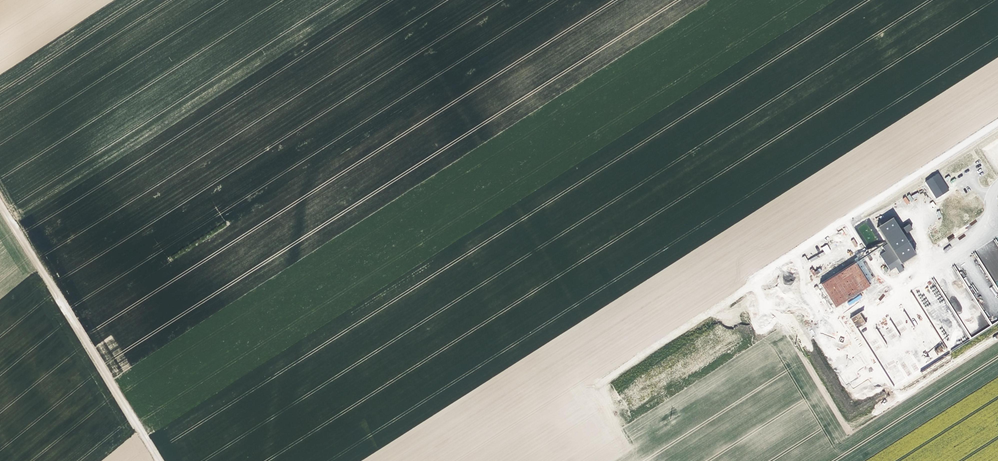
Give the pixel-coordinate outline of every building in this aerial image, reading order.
[(936,198),(950,190),(939,173),(925,181),(936,198)] [(902,263),(917,255),(905,234),(913,229),(910,224),(901,229),(894,217),(879,226),(888,243),(882,246),(886,252),(881,254),(886,264),(882,267),(886,274),(895,269),(899,274),(905,270),(902,263)] [(865,221),(854,226),(858,234),(864,231),(868,229),(865,221)] [(825,254),(831,251),(827,244),(822,247),(825,254)] [(835,307),(871,287),(857,263),(821,282),(835,307)] [(861,312),(851,317),(856,328),(866,323),(861,312)]
